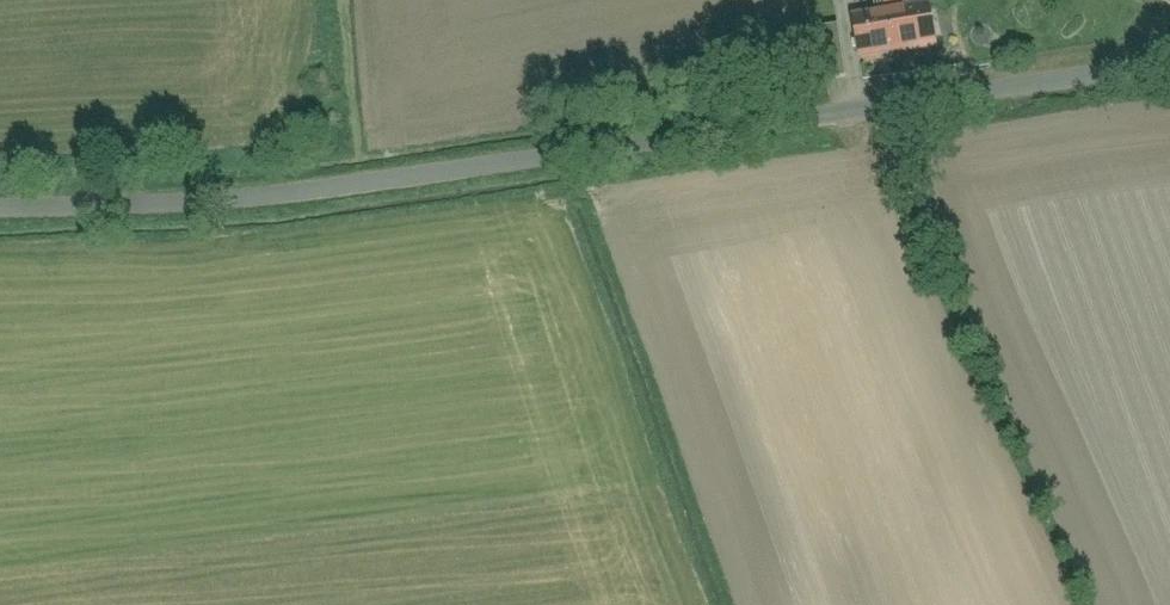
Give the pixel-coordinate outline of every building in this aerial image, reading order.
[(866,62),(946,49),(938,0),(921,0),(858,10),(866,62)]
